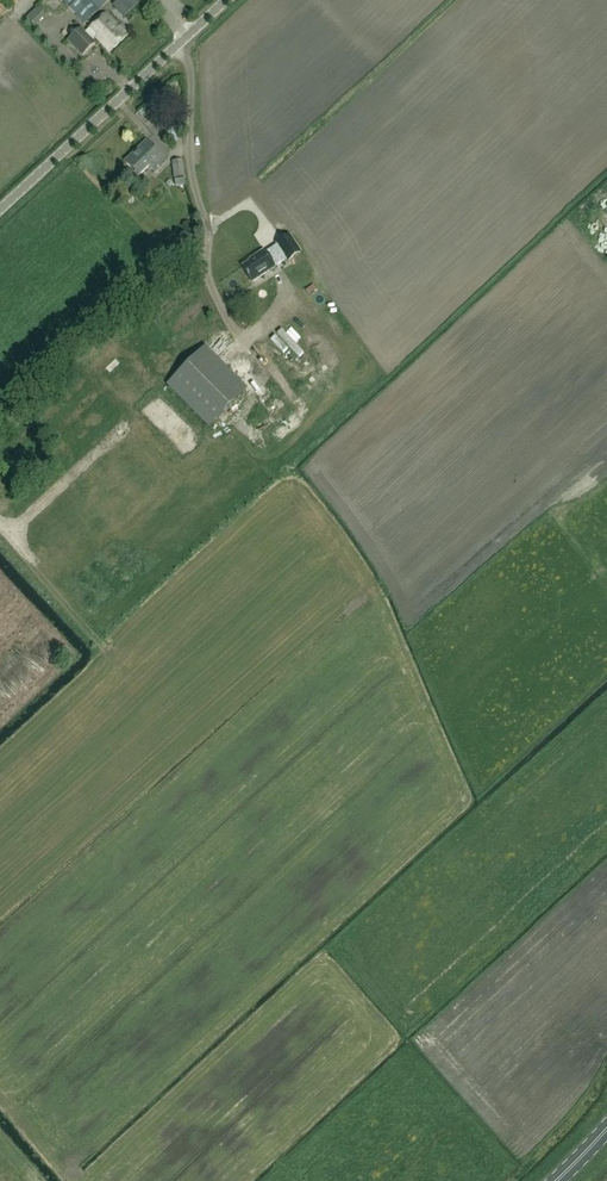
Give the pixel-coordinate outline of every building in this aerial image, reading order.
[(41,19),(49,4),(43,0),(41,0),(33,14),(41,19)] [(84,25),(111,0),(61,0),(84,25)] [(95,38),(109,53),(127,36),(106,14),(88,31),(87,30),(84,33),(80,28),(67,41),(82,56),(95,44),(92,41),(95,38)] [(149,103),(160,116),(172,106),(161,93),(149,103)] [(164,135),(173,144),(181,137),(172,128),(164,135)] [(124,162),(139,177),(150,167),(155,173),(167,162),(147,141),(124,162)] [(172,161),(174,179),(185,177),(182,160),(172,161)] [(278,245),(266,253),(264,250),(252,258),(253,259),(241,267),(251,283),(275,268),(274,267),(287,259),(288,261),(300,253),(290,236),(278,244),(278,245)] [(209,343),(220,348),(228,333),(216,328),(209,343)] [(212,422),(249,382),(206,342),(168,382),(212,422)] [(275,390),(266,398),(271,403),(280,396),(275,390)] [(75,394),(69,397),(78,409),(83,405),(75,394)]
